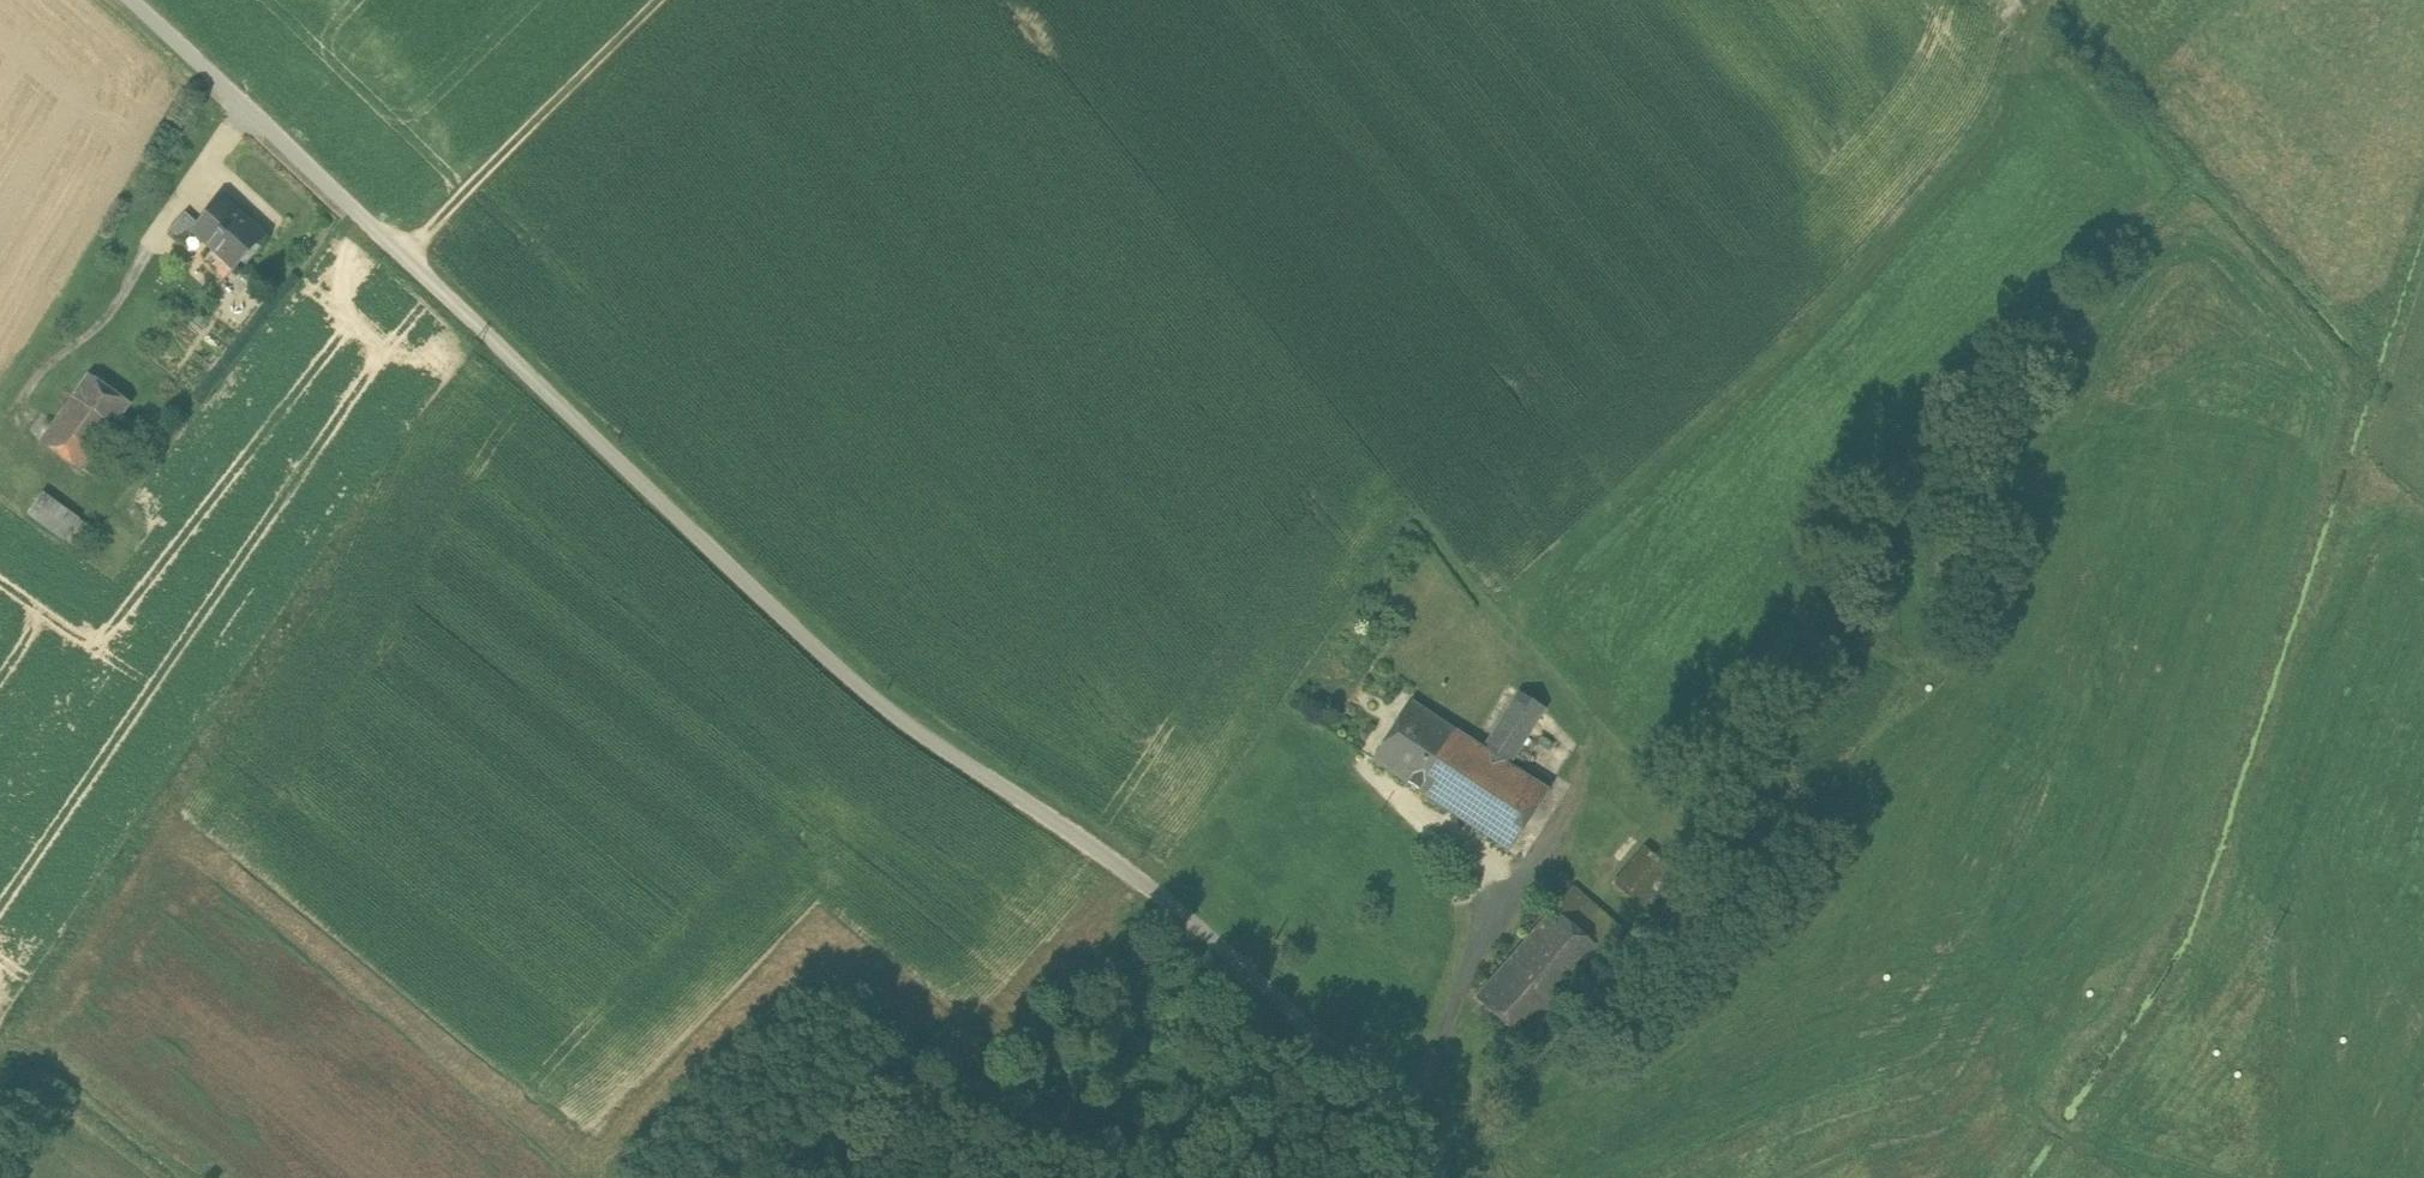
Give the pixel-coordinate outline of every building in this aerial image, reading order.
[(265,236),(223,197),(198,223),(193,229),(218,251),(236,268),(265,236)] [(186,211),(168,230),(178,240),(191,227),(196,221),(197,221),(186,211)] [(218,251),(205,265),(223,282),(236,268),(218,251)] [(132,402),(90,374),(73,397),(115,425),(132,402)] [(73,397),(41,441),(83,468),(115,425),(73,397)] [(115,425),(83,468),(96,476),(127,433),(115,425)] [(98,530),(44,491),(28,513),(81,552),(98,530)] [(1520,691),(1484,747),(1510,764),(1546,708),(1520,691)] [(1412,701),(1373,759),(1416,787),(1455,729),(1412,701)] [(1484,747),(1455,729),(1416,787),(1510,850),(1549,789),(1510,764),(1484,747)] [(1645,845),(1614,882),(1643,908),(1675,871),(1645,845)] [(1574,886),(1477,997),(1526,1041),(1624,929),(1574,886)]
